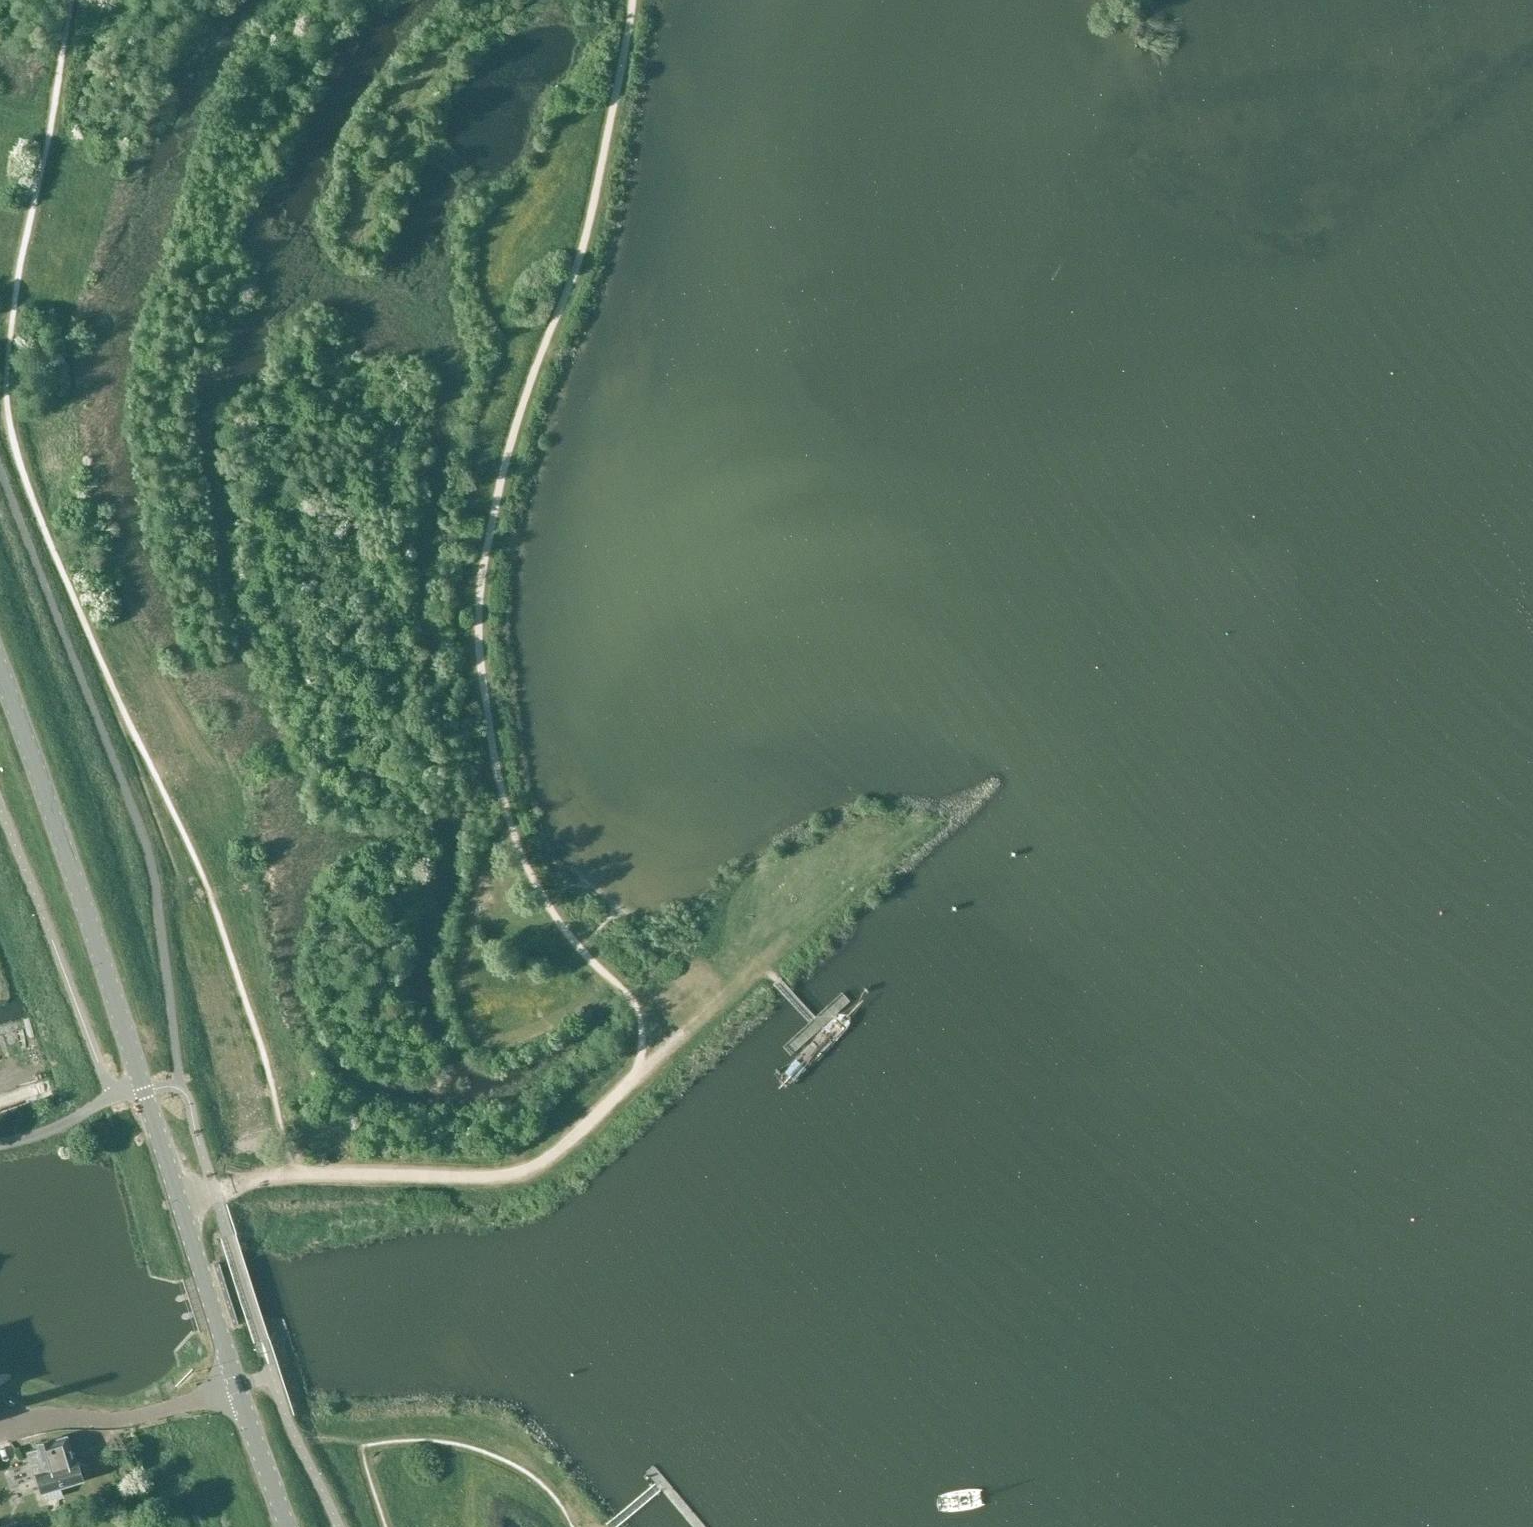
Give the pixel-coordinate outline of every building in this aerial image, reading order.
[(80,1480),(86,1475),(83,1464),(72,1460),(66,1438),(38,1445),(39,1450),(29,1453),(32,1465),(40,1463),(41,1467),(38,1468),(39,1471),(36,1472),(42,1493),(45,1492),(47,1498),(62,1494),(60,1486),(80,1480)] [(32,1471),(27,1452),(5,1457),(10,1477),(32,1471)]
